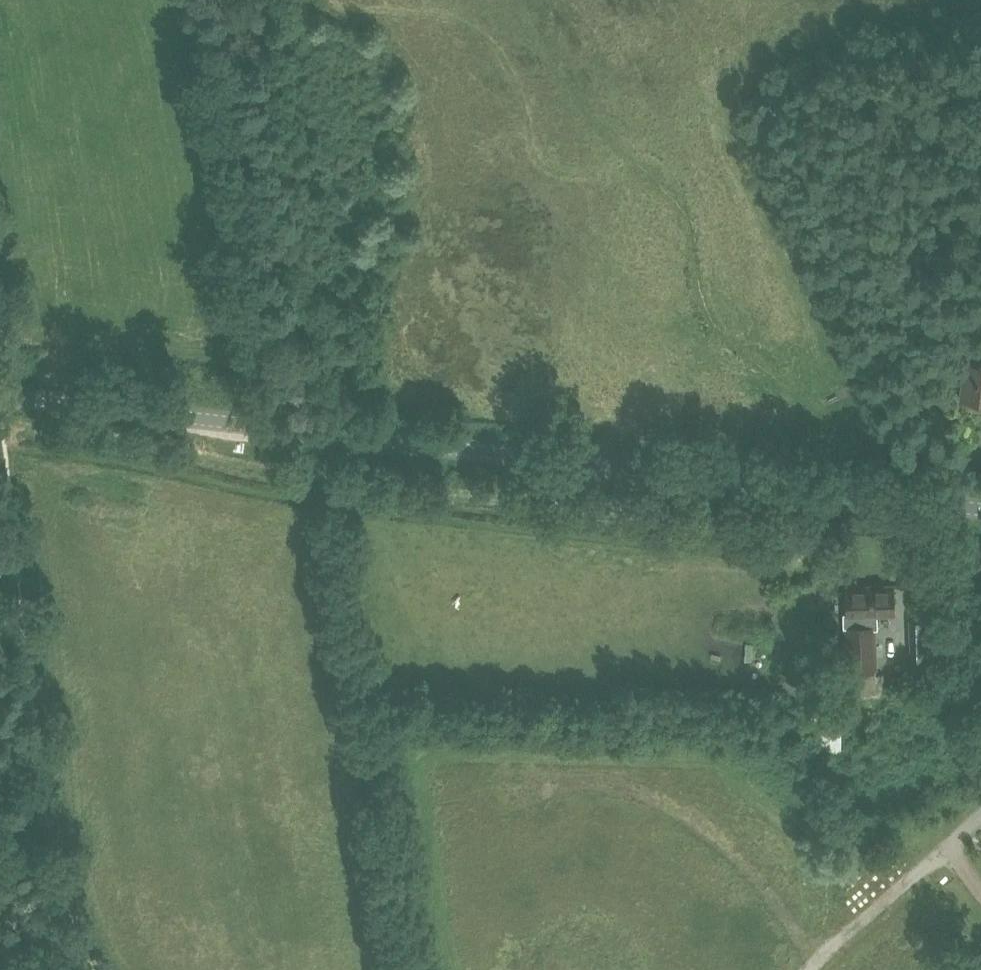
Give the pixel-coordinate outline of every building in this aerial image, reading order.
[(966,362),(961,398),(980,401),(980,364),(966,362)] [(876,691),(874,627),(877,627),(876,613),(894,613),(893,585),(847,586),(848,614),(849,614),(849,626),(846,626),(848,692),(876,691)] [(833,688),(833,667),(796,666),(795,687),(833,688)]
